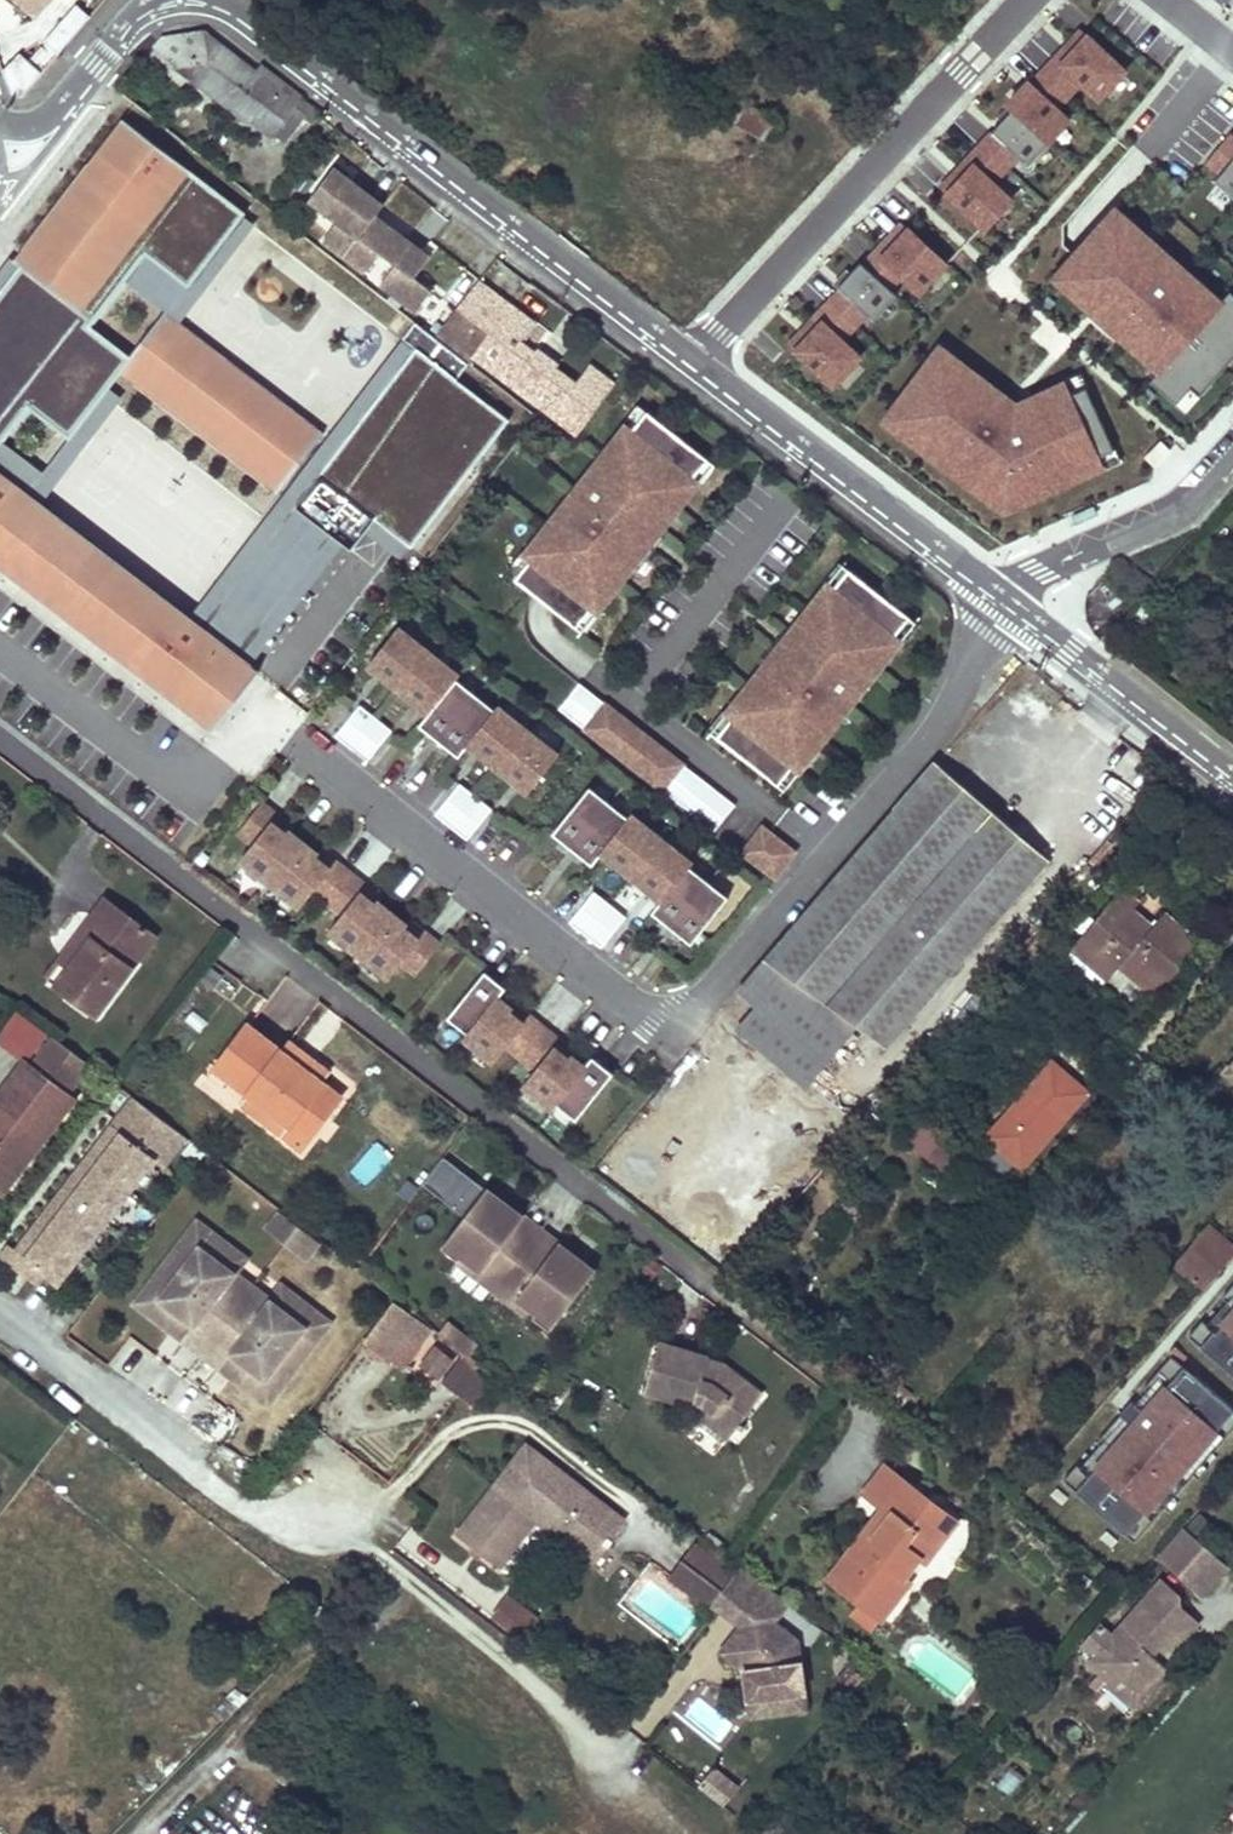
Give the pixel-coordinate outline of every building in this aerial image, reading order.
[(34,15),(48,0),(17,0),(34,15)] [(59,52),(91,11),(76,0),(72,0),(42,40),(59,52)] [(1082,83),(1099,99),(1131,66),(1085,21),(1035,72),(1065,101),(1082,83)] [(158,38),(150,47),(215,96),(239,60),(200,30),(158,38)] [(41,73),(18,53),(1,71),(11,97),(21,98),(41,73)] [(254,72),(239,60),(215,96),(252,124),(256,120),(283,142),(303,116),(313,124),(319,115),(298,99),(300,96),(260,65),(254,72)] [(1035,76),(936,181),(986,228),(1018,193),(1006,182),(1072,111),(1035,76)] [(761,128),(762,103),(741,102),(740,127),(761,128)] [(120,118),(13,259),(19,263),(31,273),(16,292),(4,283),(0,288),(0,441),(25,408),(67,440),(118,374),(275,494),(321,433),(162,311),(128,355),(90,326),(144,255),(186,287),(243,213),(120,118)] [(1231,126),(1198,168),(1232,196),(1232,127),(1231,126)] [(304,166),(293,158),(288,164),(299,172),(304,166)] [(382,198),(331,163),(308,196),(337,216),(323,237),(367,267),(381,247),(397,258),(383,279),(421,304),(435,280),(418,268),(432,247),(375,208),(382,198)] [(1118,196),(1047,276),(1193,402),(1232,355),(1232,295),(1118,196)] [(870,254),(924,293),(953,252),(899,214),(870,254)] [(864,257),(785,338),(833,386),(867,351),(851,336),(897,289),(864,257)] [(4,283),(16,292),(31,273),(19,263),(4,283)] [(472,291),(441,332),(570,429),(587,406),(594,411),(615,381),(594,365),(578,386),(518,342),(533,321),(504,300),(497,310),(472,291)] [(466,364),(412,322),(399,339),(413,349),(292,507),(341,544),(349,551),(373,519),(409,547),(506,420),(454,380),(466,364)] [(938,335),(877,420),(1003,510),(1120,463),(1081,368),(1019,393),(938,335)] [(413,349),(399,339),(186,618),(248,666),(341,544),(292,507),(413,349)] [(630,431),(646,411),(640,406),(624,426),(630,431)] [(656,537),(698,484),(692,479),(707,460),(646,411),(630,431),(624,426),(584,476),(597,487),(588,499),(574,488),(556,512),(569,523),(560,534),(546,524),(522,554),(528,558),(514,576),(544,599),(577,626),(592,606),(598,611),(634,565),(628,561),(651,533),(656,537)] [(698,484),(713,465),(707,460),(692,479),(698,484)] [(210,731),(256,672),(248,666),(186,618),(0,476),(0,570),(210,731)] [(588,499),(597,487),(584,476),(574,488),(588,499)] [(560,534),(569,523),(556,512),(546,524),(560,534)] [(514,576),(528,558),(522,554),(508,571),(514,576)] [(831,590),(847,571),(841,566),(825,585),(831,590)] [(840,699),(850,687),(860,695),(901,645),(893,638),(908,619),(847,571),(831,590),(825,585),(785,636),(790,641),(766,670),(761,666),(722,715),(726,718),(712,736),(776,787),(792,768),(797,772),(821,742),(816,737),(829,721),(835,726),(850,707),(840,699)] [(582,630),(598,611),(592,606),(577,626),(582,630)] [(901,645),(916,626),(908,619),(893,638),(901,645)] [(397,625),(365,664),(396,689),(427,650),(397,625)] [(766,670),(790,641),(785,636),(761,666),(766,670)] [(457,674),(427,650),(396,689),(426,713),(454,678),(457,674)] [(493,710),(454,678),(426,713),(416,724),(456,756),(465,744),(493,710)] [(604,704),(577,683),(557,709),(583,730),(604,704)] [(850,707),(860,695),(850,687),(840,699),(850,707)] [(356,704),(331,735),(347,748),(372,717),(356,704)] [(679,764),(604,704),(583,730),(659,790),(679,764)] [(496,706),(493,710),(465,744),(495,768),(526,730),(496,706)] [(712,736),(726,718),(722,715),(708,732),(712,736)] [(372,717),(347,748),(363,761),(388,729),(372,717)] [(526,730),(495,768),(524,791),(554,753),(526,730)] [(877,1058),(1048,861),(934,763),(738,989),(756,1006),(738,1025),(802,1081),(846,1031),(877,1058)] [(732,806),(679,764),(659,790),(711,832),(732,806)] [(782,791),(797,772),(792,768),(776,787),(782,791)] [(456,782),(430,814),(446,827),(472,795),(456,782)] [(569,850),(607,804),(587,787),(549,834),(569,850)] [(488,808),(472,795),(446,827),(463,840),(488,808)] [(275,814),(258,801),(235,831),(250,843),(237,859),(266,882),(300,841),(284,829),(282,832),(269,821),(275,814)] [(597,853),(625,818),(607,804),(569,850),(589,865),(598,854),(597,853)] [(288,825),(275,814),(269,821),(282,832),(284,829),(288,825)] [(626,877),(657,838),(628,814),(625,818),(597,853),(598,854),(626,877)] [(799,845),(753,817),(735,847),(780,875),(799,845)] [(689,864),(657,838),(626,877),(658,903),(686,868),(689,864)] [(300,841),(266,882),(296,906),(308,890),(324,902),(348,872),(332,860),(326,867),(313,856),(315,853),(300,841)] [(315,853),(313,856),(326,867),(332,860),(318,849),(315,853)] [(668,929),(705,883),(686,868),(658,903),(657,902),(648,913),(668,929)] [(348,872),(324,902),(338,914),(325,930),(355,954),(389,912),(374,900),(371,902),(358,891),(363,884),(348,872)] [(687,945),(724,898),(705,883),(668,929),(687,945)] [(377,895),(363,884),(358,891),(371,902),(374,900),(377,895)] [(581,934),(606,902),(591,889),(566,921),(581,934)] [(1130,912),(1136,904),(1119,890),(1113,897),(1130,912)] [(1130,912),(1113,897),(1072,944),(1110,976),(1114,970),(1121,962),(1157,992),(1197,945),(1161,914),(1150,928),(1130,912)] [(129,944),(143,927),(106,898),(91,916),(129,944)] [(597,946),(622,915),(606,902),(581,934),(597,946)] [(389,912),(355,954),(384,977),(397,961),(412,973),(437,942),(421,930),(415,937),(403,927),(405,924),(389,912)] [(129,944),(91,916),(69,944),(120,983),(131,968),(117,958),(129,944)] [(403,927),(415,937),(421,930),(408,920),(405,924),(403,927)] [(142,953),(155,936),(143,927),(129,944),(117,958),(131,968),(142,953)] [(77,958),(57,985),(96,1014),(120,983),(69,944),(67,948),(77,958)] [(1110,976),(1072,944),(1066,951),(1104,983),(1110,976)] [(57,985),(77,958),(67,948),(45,975),(57,985)] [(1157,992),(1121,962),(1114,970),(1151,1000),(1157,992)] [(461,1039),(494,997),(501,988),(481,971),(443,1017),(461,1032),(457,1036),(461,1039)] [(525,1015),(519,1022),(506,1011),(508,1008),(494,997),(461,1039),(489,1061),(501,1046),(516,1058),(540,1027),(525,1015)] [(508,1008),(506,1011),(519,1022),(525,1015),(511,1004),(508,1008)] [(278,1049),(246,1025),(242,1030),(337,1102),(341,1096),(322,1082),(329,1074),(307,1057),(301,1067),(278,1049)] [(547,1108),(580,1066),(566,1055),(564,1058),(550,1047),(556,1040),(540,1027),(516,1058),(531,1069),(518,1085),(547,1108)] [(337,1102),(242,1030),(219,1060),(296,1118),(306,1105),(322,1120),(337,1102)] [(89,1064),(54,1037),(29,1067),(0,1104),(0,1171),(5,1175),(66,1094),(89,1064)] [(301,1067),(307,1057),(286,1040),(278,1049),(301,1067)] [(570,1051),(556,1040),(550,1047),(564,1058),(566,1055),(570,1051)] [(1021,1169),(1094,1092),(1054,1054),(981,1131),(1021,1169)] [(571,1120),(608,1074),(588,1057),(580,1066),(547,1108),(549,1109),(552,1105),(571,1120)] [(29,1067),(23,1060),(0,1089),(0,1104),(29,1067)] [(296,1118),(219,1060),(214,1067),(249,1094),(242,1103),(283,1133),(296,1118)] [(2,1193),(74,1100),(66,1094),(5,1175),(0,1171),(0,1191),(2,1193)] [(133,1100),(27,1235),(18,1228),(0,1251),(0,1258),(36,1286),(46,1274),(56,1282),(156,1155),(166,1163),(184,1140),(133,1100)] [(314,1132),(322,1120),(306,1105),(296,1118),(283,1133),(301,1148),(314,1132)] [(922,1116),(906,1145),(951,1169),(967,1139),(922,1116)] [(496,1211),(479,1200),(471,1211),(487,1223),(496,1211)] [(487,1223),(471,1211),(435,1260),(453,1273),(458,1267),(478,1281),(483,1275),(499,1287),(516,1300),(512,1306),(532,1320),(528,1327),(546,1340),(581,1291),(564,1279),(573,1267),(551,1252),(544,1262),(527,1249),(510,1236),(517,1227),(496,1211),(487,1223)] [(299,1224),(285,1239),(306,1257),(319,1241),(299,1224)] [(1231,1251),(1205,1226),(1171,1266),(1197,1289),(1231,1251)] [(534,1239),(517,1227),(510,1236),(527,1249),(534,1239)] [(551,1252),(534,1239),(527,1249),(544,1262),(551,1252)] [(190,1241),(149,1293),(191,1326),(180,1340),(218,1369),(229,1355),(271,1388),(311,1335),(190,1241)] [(1232,1313),(1232,1258),(1162,1339),(1189,1363),(1232,1313)] [(458,1267),(453,1273),(491,1300),(499,1287),(483,1275),(478,1281),(458,1267)] [(589,1279),(573,1267),(564,1279),(581,1291),(589,1279)] [(516,1300),(499,1287),(491,1300),(528,1327),(532,1320),(512,1306),(516,1300)] [(363,1340),(387,1358),(407,1334),(419,1344),(430,1331),(392,1302),(363,1340)] [(450,1324),(441,1337),(456,1348),(465,1335),(450,1324)] [(402,1369),(419,1344),(407,1334),(387,1358),(402,1369)] [(480,1346),(465,1335),(456,1348),(471,1359),(480,1346)] [(416,1364),(439,1379),(455,1354),(432,1339),(416,1364)] [(734,1429),(761,1393),(722,1364),(718,1369),(707,1365),(708,1359),(660,1348),(648,1395),(668,1400),(694,1407),(698,1402),(734,1429)] [(1130,1537),(1232,1420),(1232,1405),(1178,1356),(1067,1481),(1130,1537)] [(472,1371),(456,1358),(440,1380),(455,1393),(472,1371)] [(718,1369),(722,1364),(708,1359),(707,1365),(718,1369)] [(488,1384),(472,1371),(455,1393),(472,1405),(488,1384)] [(900,1407),(909,1394),(886,1377),(877,1390),(900,1407)] [(734,1429),(698,1402),(694,1407),(690,1412),(726,1439),(734,1429)] [(622,1521),(525,1445),(494,1485),(514,1502),(520,1495),(540,1511),(535,1517),(591,1561),(622,1521)] [(876,1511),(898,1481),(879,1467),(858,1494),(876,1511)] [(943,1536),(943,1515),(898,1481),(876,1511),(883,1516),(864,1541),(856,1544),(850,1546),(857,1560),(840,1569),(853,1600),(871,1593),(873,1598),(903,1587),(899,1575),(915,1558),(921,1564),(930,1551),(943,1536)] [(456,1535),(496,1567),(535,1517),(540,1511),(520,1495),(514,1502),(494,1485),(456,1535)] [(864,1541),(883,1516),(876,1511),(850,1546),(856,1544),(864,1541)] [(953,1523),(943,1515),(943,1536),(953,1523)] [(1226,1564),(1182,1527),(1158,1555),(1202,1592),(1226,1564)] [(693,1596),(719,1563),(697,1546),(672,1579),(693,1596)] [(850,1546),(824,1578),(853,1600),(840,1569),(857,1560),(850,1546)] [(903,1587),(921,1564),(915,1558),(899,1575),(903,1587)] [(730,1582),(735,1576),(719,1563),(693,1596),(709,1608),(711,1606),(730,1582)] [(735,1576),(730,1582),(758,1604),(739,1627),(753,1638),(741,1653),(742,1661),(756,1672),(762,1716),(805,1711),(796,1640),(772,1621),(786,1603),(741,1568),(735,1576)] [(1176,1596),(1159,1581),(1111,1637),(1097,1625),(1081,1643),(1092,1653),(1084,1661),(1105,1679),(1123,1679),(1136,1690),(1154,1690),(1170,1669),(1149,1653),(1155,1645),(1167,1655),(1193,1620),(1176,1607),(1176,1596)] [(739,1627),(758,1604),(730,1582),(711,1606),(739,1627)] [(876,1618),(878,1620),(903,1587),(873,1598),(871,1593),(853,1600),(858,1604),(876,1618)] [(865,1631),(876,1618),(858,1604),(848,1618),(865,1631)] [(502,1610),(489,1626),(514,1645),(518,1647),(530,1630),(502,1610)] [(741,1653),(753,1638),(739,1627),(719,1653),(744,1672),(749,1718),(762,1716),(756,1672),(742,1661),(741,1653)] [(1123,1679),(1105,1679),(1105,1690),(1136,1714),(1154,1690),(1136,1690),(1123,1679)] [(723,1805),(737,1788),(712,1769),(698,1786),(723,1805)]
